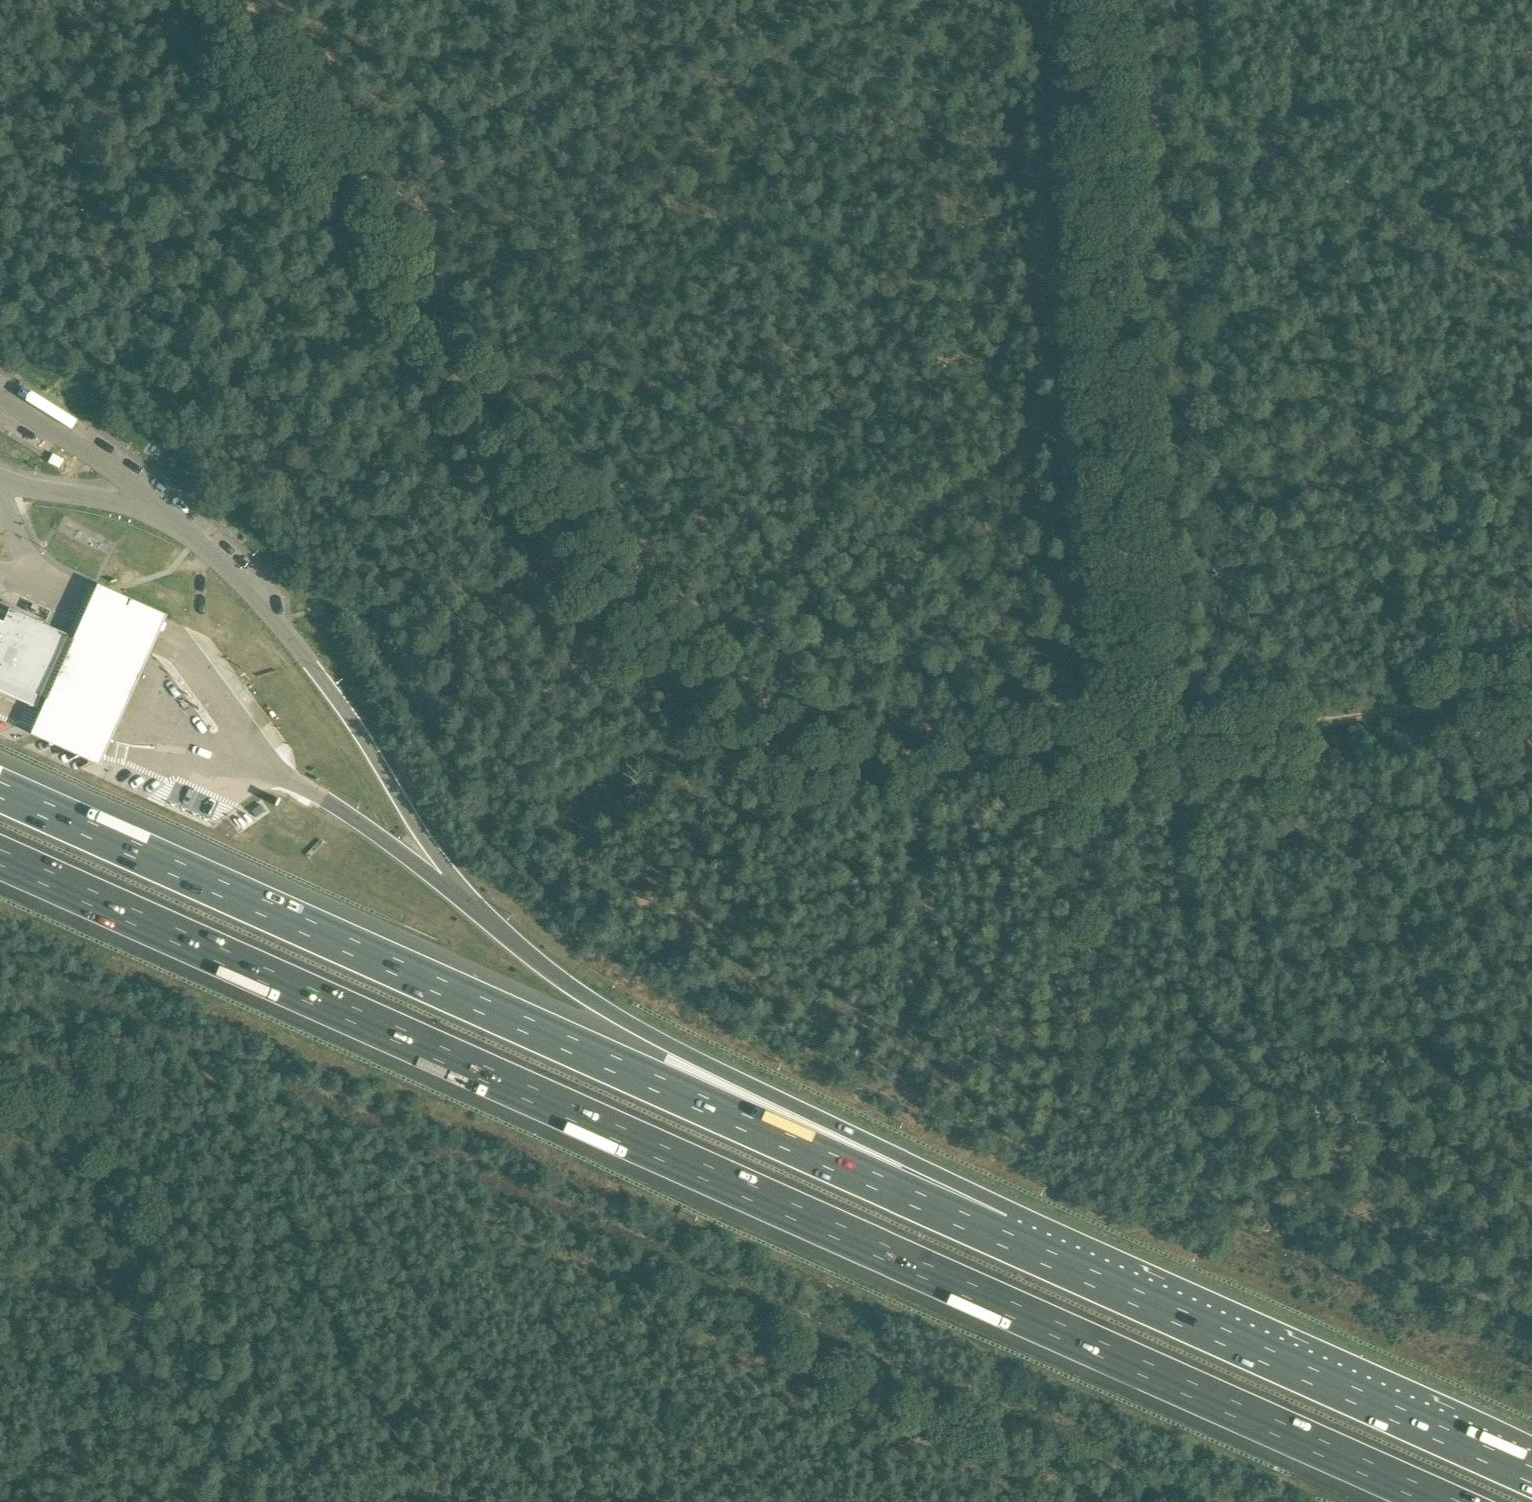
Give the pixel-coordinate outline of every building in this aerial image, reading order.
[(168,616),(145,606),(98,584),(33,733),(101,765),(168,616)] [(0,627),(0,692),(35,708),(68,635),(8,609),(1,624),(0,627)]
